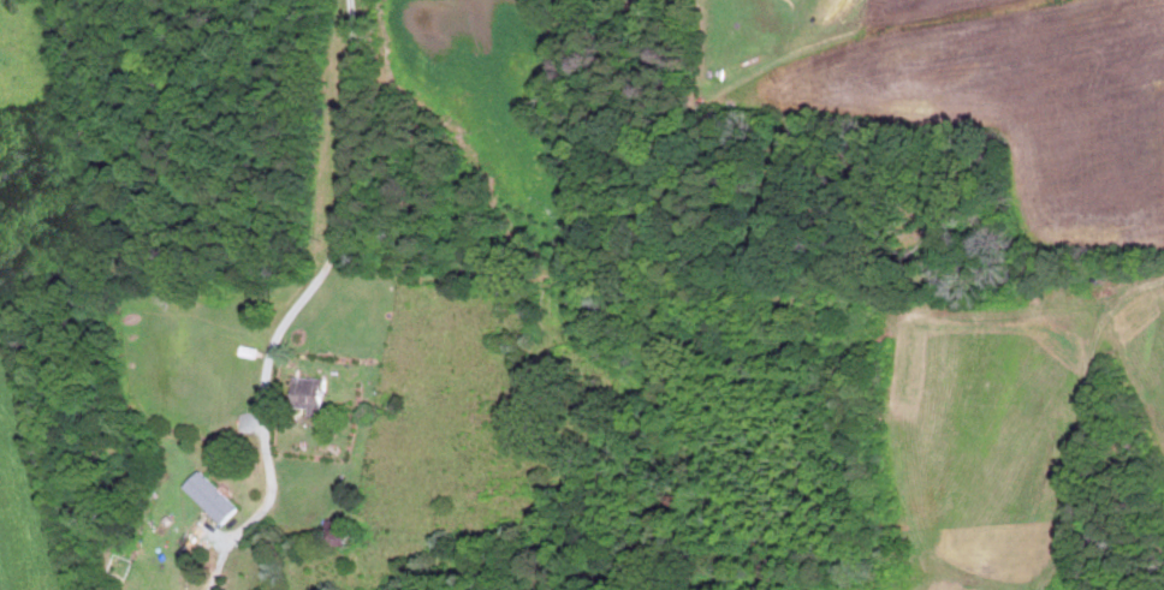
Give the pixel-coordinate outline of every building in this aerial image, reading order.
[(329,377),(296,376),(296,403),(312,404),(312,415),(327,416),(329,377)] [(226,524),(243,508),(206,469),(189,485),(226,524)] [(355,528),(334,528),(334,545),(355,544),(355,528)]
